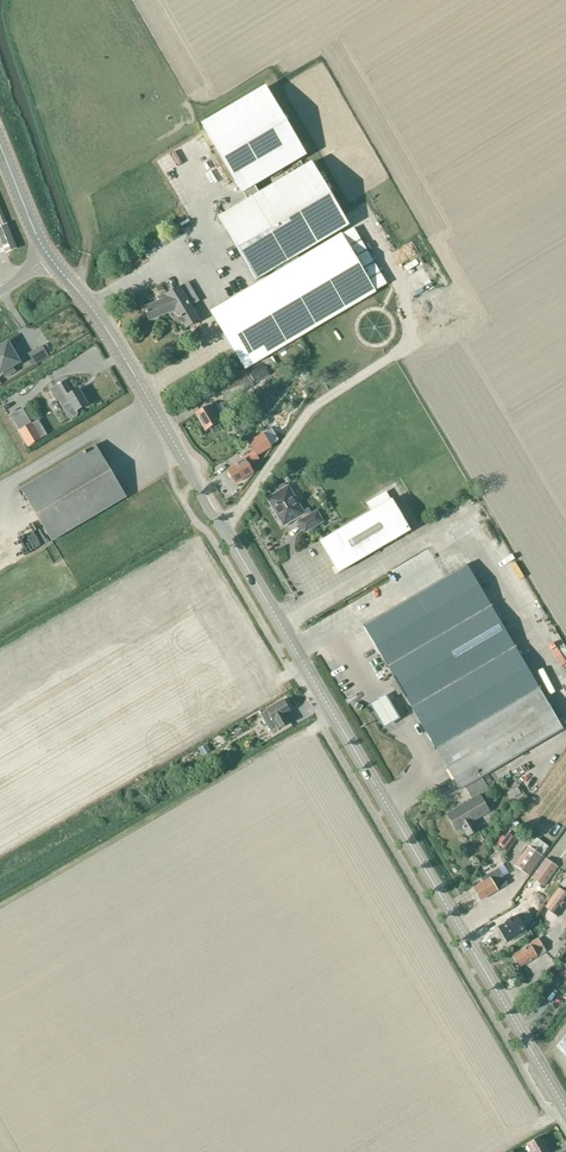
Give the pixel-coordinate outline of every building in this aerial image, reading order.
[(307,156),(300,145),(265,85),(201,123),(247,201),(219,217),(257,281),(274,270),(277,274),(212,312),(245,368),(376,290),(387,284),(355,228),(300,260),(291,245),(342,215),(312,163),(259,194),(254,186),(307,156)] [(4,225),(0,227),(0,239),(6,252),(17,248),(0,206),(0,216),(4,225)] [(420,273),(406,278),(409,284),(422,279),(420,273)] [(192,306),(200,302),(188,282),(167,294),(168,298),(144,308),(149,320),(176,310),(186,328),(200,320),(192,306)] [(0,349),(0,369),(5,378),(16,371),(13,367),(22,362),(17,353),(14,355),(8,344),(0,349)] [(42,361),(49,356),(43,345),(35,349),(42,361)] [(218,384),(220,388),(220,389),(227,401),(269,376),(261,363),(233,381),(230,377),(218,384)] [(307,372),(300,377),(306,387),(314,381),(307,372)] [(50,390),(49,390),(56,402),(50,406),(54,414),(62,410),(63,409),(69,419),(72,420),(78,417),(78,414),(76,411),(88,404),(79,389),(72,393),(65,380),(50,390)] [(206,430),(219,421),(225,418),(216,403),(211,406),(210,405),(196,414),(206,430)] [(18,431),(27,447),(46,436),(36,420),(33,422),(18,431)] [(229,471),(236,482),(253,472),(249,465),(259,459),(257,456),(271,447),(263,434),(249,442),(254,451),(235,463),(237,466),(229,471)] [(21,489),(52,541),(127,497),(96,445),(21,489)] [(297,519),(298,521),(297,522),(304,534),(324,522),(317,510),(311,513),(308,508),(304,511),(289,484),(287,486),(282,485),(275,489),(275,493),(266,498),(283,527),(297,519)] [(339,573),(406,533),(410,530),(392,500),(391,500),(386,491),(366,503),(372,512),(321,542),(339,573)] [(43,541),(33,546),(38,555),(48,550),(43,541)] [(467,836),(479,830),(474,822),(490,812),(481,795),(490,790),(496,786),(488,774),(564,730),(467,564),(363,625),(397,682),(392,684),(398,695),(403,693),(460,790),(465,787),(472,799),(446,814),(457,831),(463,828),(467,836)] [(384,698),(371,706),(384,727),(397,719),(384,698)] [(286,714),(290,712),(284,699),(267,709),(267,710),(261,714),(271,732),(278,729),(278,730),(291,722),(286,714)] [(207,744),(198,749),(202,755),(210,750),(207,744)] [(511,800),(521,793),(517,787),(507,793),(511,800)] [(507,833),(503,839),(511,846),(516,840),(507,833)] [(529,875),(542,856),(529,846),(515,865),(529,875)] [(546,858),(532,878),(544,887),(558,867),(546,858)] [(481,900),(507,885),(498,869),(481,878),(483,882),(473,887),(481,900)] [(545,907),(557,916),(565,903),(565,893),(559,888),(545,907)] [(505,922),(497,927),(506,942),(525,931),(522,928),(531,923),(530,922),(534,919),(528,909),(516,916),(516,915),(510,919),(510,918),(504,921),(505,922)] [(544,951),(543,949),(539,941),(536,943),(535,940),(528,944),(529,945),(513,955),(520,967),(536,957),(535,956),(544,951)] [(549,1151),(541,1137),(527,1145),(530,1151),(528,1151),(549,1151)]
